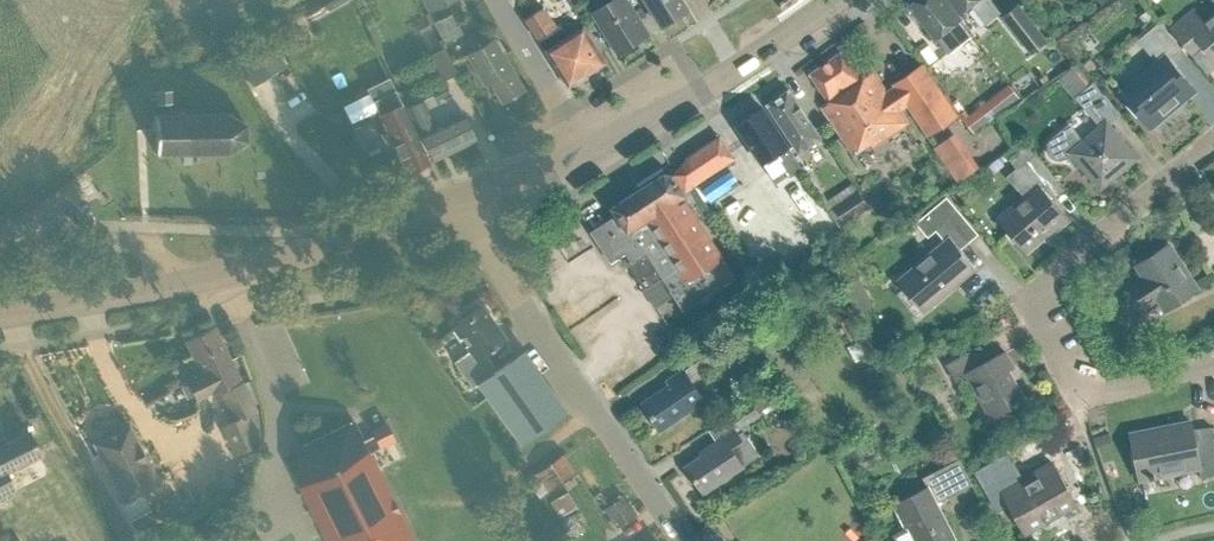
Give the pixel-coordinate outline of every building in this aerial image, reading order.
[(428,12),(452,0),(422,0),(428,12)] [(648,33),(628,0),(609,0),(592,11),(618,52),(648,33)] [(688,8),(683,0),(646,0),(662,24),(688,8)] [(909,3),(935,36),(947,52),(971,33),(959,17),(956,14),(946,0),(914,0),(909,3)] [(956,14),(960,11),(970,3),(985,22),(998,12),(989,0),(946,0),(956,14)] [(1046,38),(1018,3),(1003,15),(1031,50),(1046,38)] [(569,85),(607,61),(583,24),(567,35),(559,23),(556,25),(543,5),(525,16),(569,85)] [(1204,20),(1193,8),(1171,26),(1191,51),(1202,42),(1213,56),(1213,12),(1204,20)] [(445,42),(462,34),(451,13),(434,21),(445,42)] [(1194,92),(1195,91),(1168,58),(1181,47),(1159,21),(1138,38),(1156,60),(1121,89),(1115,82),(1114,83),(1152,127),(1153,126),(1152,125),(1193,90),(1194,92)] [(501,102),(522,90),(492,38),(466,54),(484,85),(489,82),(501,102)] [(942,77),(953,68),(935,46),(924,55),(942,77)] [(441,80),(456,73),(444,47),(429,54),(441,80)] [(810,73),(828,99),(820,105),(853,152),(868,141),(871,146),(907,121),(899,108),(907,103),(928,133),(958,113),(923,62),(893,82),(895,84),(886,90),(871,69),(860,77),(841,51),(810,73)] [(407,172),(428,161),(397,98),(406,93),(397,74),(371,87),(384,112),(379,114),(388,132),(383,134),(388,143),(392,141),(407,172)] [(1100,186),(1136,155),(1108,123),(1120,112),(1093,81),(1075,96),(1099,125),(1082,139),(1068,123),(1052,137),(1048,143),(1048,149),(1051,154),(1055,157),(1061,157),(1067,154),(1070,151),(1100,186)] [(422,100),(407,107),(433,159),(448,152),(474,139),(455,100),(449,87),(422,100)] [(798,150),(820,136),(788,88),(767,103),(798,150)] [(979,105),(963,116),(973,131),(990,119),(979,105)] [(762,106),(737,123),(761,161),(772,178),(786,168),(789,172),(800,165),(787,145),(787,144),(762,106)] [(988,124),(998,136),(1014,123),(1004,111),(988,124)] [(229,152),(246,141),(245,123),(227,112),(154,114),(155,135),(156,153),(229,152)] [(969,168),(988,152),(962,121),(942,138),(969,168)] [(655,306),(674,294),(683,308),(735,275),(722,255),(720,256),(689,208),(697,203),(705,216),(712,212),(693,183),(710,172),(734,157),(719,134),(688,155),(672,173),(672,172),(663,171),(638,187),(636,184),(629,183),(628,189),(630,192),(611,205),(616,213),(591,229),(612,260),(625,251),(631,260),(627,263),(643,287),(655,306)] [(1026,249),(1065,216),(1045,192),(1058,182),(1033,153),(1017,167),(1034,187),(998,217),(1026,249)] [(712,202),(740,183),(728,166),(700,185),(712,202)] [(845,222),(869,207),(854,182),(829,197),(845,222)] [(955,251),(969,239),(976,233),(947,199),(943,202),(924,218),(918,223),(927,234),(935,228),(944,239),(901,275),(927,306),(971,270),(955,251)] [(1167,244),(1137,263),(1146,277),(1132,286),(1144,304),(1158,295),(1165,307),(1195,288),(1167,244)] [(858,279),(843,287),(848,297),(863,290),(858,279)] [(519,444),(566,411),(522,349),(495,368),(483,352),(503,338),(480,305),(452,325),(455,328),(452,330),(459,340),(461,338),(470,349),(453,361),(471,386),(476,383),(519,444)] [(230,359),(214,326),(185,341),(200,372),(186,379),(196,399),(239,377),(230,359)] [(989,415),(1024,396),(1008,368),(1013,365),(1005,350),(988,360),(979,344),(945,363),(955,379),(966,373),(989,415)] [(659,427),(703,398),(683,368),(667,379),(669,383),(642,402),(659,427)] [(256,409),(243,382),(220,393),(233,420),(222,426),(235,453),(258,441),(245,415),(256,409)] [(394,439),(386,422),(370,430),(373,435),(362,440),(352,419),(300,445),(304,453),(287,462),(327,540),(413,540),(368,452),(394,439)] [(1213,473),(1213,448),(1211,425),(1192,427),(1190,420),(1130,432),(1139,477),(1198,466),(1200,476),(1213,473)] [(734,427),(722,435),(705,446),(708,449),(685,464),(703,491),(743,465),(742,464),(759,453),(746,433),(741,436),(734,427)] [(1108,430),(1093,436),(1096,445),(1112,440),(1108,430)] [(40,454),(28,431),(0,445),(0,498),(14,491),(4,472),(40,454)] [(159,484),(132,431),(97,449),(123,501),(159,484)] [(1007,453),(977,470),(999,509),(1010,503),(1026,530),(1076,502),(1058,472),(1052,461),(1039,468),(1021,478),(1007,453)] [(549,492),(575,473),(561,454),(535,472),(549,492)] [(893,502),(906,526),(894,532),(899,540),(944,540),(954,536),(935,501),(948,495),(935,469),(922,476),(927,485),(893,502)]
